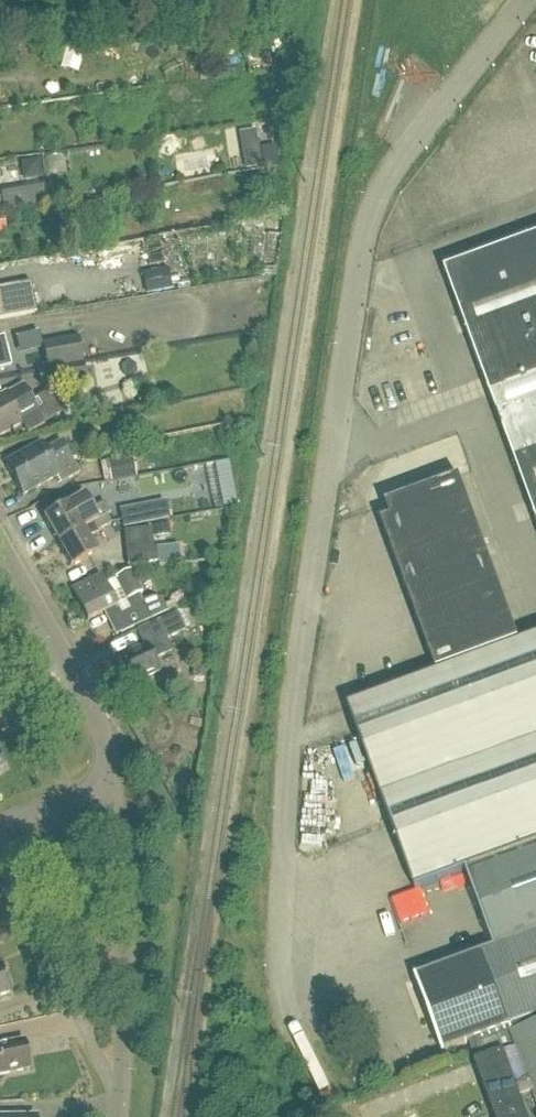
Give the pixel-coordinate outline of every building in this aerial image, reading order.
[(170,161),(192,155),(189,146),(168,153),(170,161)] [(259,158),(243,161),(245,174),(262,171),(259,158)] [(40,189),(0,195),(1,199),(0,199),(0,215),(6,214),(43,208),(40,189)] [(535,311),(535,240),(446,273),(469,336),(535,311)] [(31,284),(0,290),(0,321),(36,314),(31,284)] [(535,382),(535,311),(469,336),(491,398),(535,382)] [(12,368),(5,338),(0,340),(0,371),(12,368)] [(47,372),(84,365),(79,339),(62,342),(43,345),(47,371),(47,372)] [(47,372),(47,371),(39,372),(42,389),(87,381),(84,365),(47,372)] [(535,452),(535,382),(491,398),(514,460),(535,452)] [(6,394),(0,397),(0,436),(21,424),(28,437),(43,429),(28,403),(15,410),(6,394)] [(13,481),(66,452),(61,443),(45,452),(41,445),(4,466),(13,481)] [(66,452),(13,481),(22,497),(56,478),(60,486),(80,475),(66,452)] [(514,460),(535,520),(535,452),(514,460)] [(143,454),(108,462),(112,481),(148,475),(143,454)] [(229,464),(215,466),(223,509),(237,506),(229,464)] [(460,480),(386,506),(391,521),(382,524),(435,672),(518,642),(460,480)] [(107,516),(107,517),(111,514),(105,504),(92,511),(84,498),(44,520),(58,545),(107,516)] [(166,504),(136,509),(139,527),(170,521),(166,504)] [(112,525),(107,517),(107,516),(58,545),(72,569),(96,555),(88,540),(98,534),(97,533),(112,525)] [(127,568),(159,564),(158,549),(126,553),(127,568)] [(151,621),(167,614),(169,619),(178,615),(180,614),(180,613),(175,602),(164,606),(162,601),(153,599),(143,604),(139,595),(142,594),(130,572),(115,579),(116,581),(104,586),(100,578),(72,592),(88,622),(109,611),(121,635),(151,621)] [(180,613),(180,614),(178,615),(185,631),(197,626),(191,612),(180,613)] [(186,632),(185,631),(178,615),(169,619),(157,623),(137,633),(144,648),(117,661),(129,687),(158,673),(153,661),(171,653),(166,642),(186,632)] [(349,710),(353,721),(355,726),(416,893),(456,878),(469,873),(498,950),(484,955),(417,980),(434,1026),(430,1027),(434,1040),(438,1038),(444,1053),(469,1044),(477,1065),(476,1066),(495,1116),(535,1116),(535,641),(349,710)] [(9,994),(0,970),(0,998),(9,994)] [(24,1042),(0,1047),(0,1077),(29,1072),(24,1042)]
